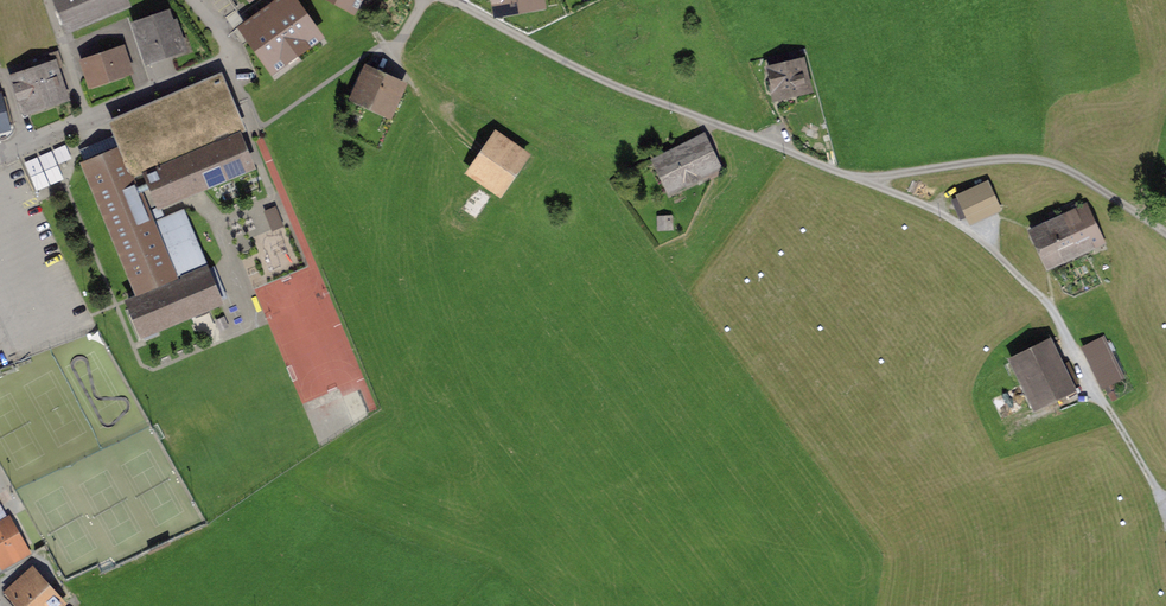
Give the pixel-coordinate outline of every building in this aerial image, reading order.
[(68,29),(127,5),(126,0),(56,0),(68,29)] [(246,27),(274,67),(316,37),(289,0),(284,0),(246,27)] [(168,17),(137,27),(148,58),(182,47),(175,27),(171,28),(168,17)] [(96,59),(86,62),(93,82),(127,71),(121,51),(105,56),(104,52),(95,55),(96,59)] [(34,70),(12,78),(23,109),(62,96),(53,67),(55,67),(52,56),(32,63),(34,70)] [(776,91),(777,96),(807,89),(801,62),(785,66),(783,58),(768,62),(772,79),(769,80),(772,92),(776,91)] [(355,95),(391,112),(402,87),(366,70),(355,95)] [(123,148),(86,164),(139,291),(148,287),(150,294),(130,302),(143,333),(219,301),(206,270),(202,272),(199,266),(204,264),(183,212),(151,225),(145,211),(190,192),(252,166),(239,136),(232,139),(230,134),(243,128),(221,77),(112,122),(123,148)] [(13,124),(5,97),(0,98),(0,128),(13,124)] [(497,132),(471,169),(504,192),(508,185),(505,183),(526,153),(497,132)] [(703,136),(659,158),(674,190),(719,168),(703,136)] [(66,145),(54,149),(58,162),(71,159),(66,145)] [(37,189),(64,178),(52,150),(25,161),(37,189)] [(953,201),(960,218),(970,214),(972,219),(997,208),(987,186),(953,201)] [(1035,228),(1053,266),(1082,253),(1080,249),(1101,239),(1085,205),(1035,228)] [(276,206),(265,210),(273,229),(283,225),(276,206)] [(671,218),(659,219),(660,228),(672,227),(671,218)] [(1123,377),(1103,338),(1085,347),(1104,386),(1123,377)] [(1050,343),(1017,359),(1038,403),(1071,387),(1050,343)] [(1,562),(26,548),(9,519),(0,524),(0,561),(1,562)] [(60,603),(45,587),(39,593),(24,577),(4,596),(11,604),(14,601),(18,605),(57,605),(60,603)]
